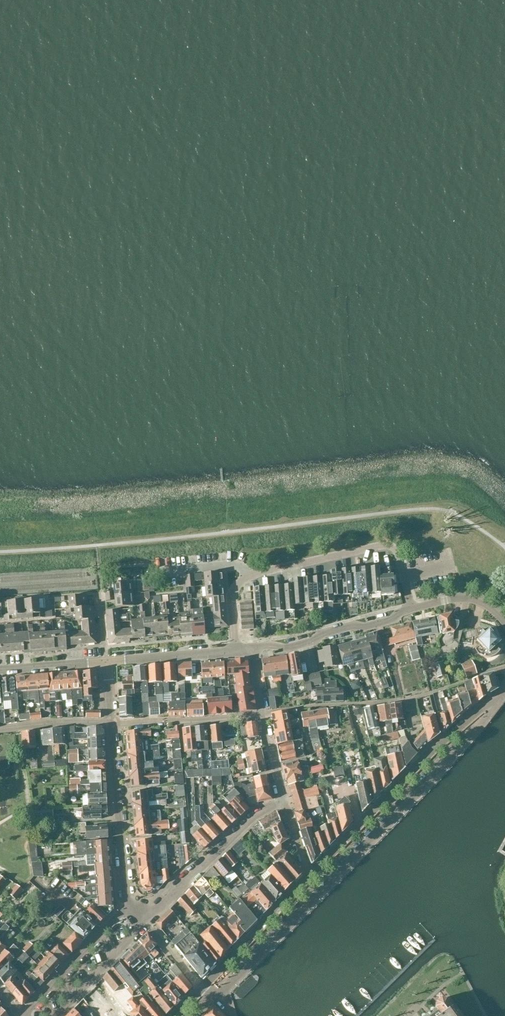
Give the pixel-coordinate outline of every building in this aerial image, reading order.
[(379,568),(369,569),(371,594),(381,594),(380,576),(379,569),(379,568)] [(392,568),(379,569),(380,576),(381,594),(381,596),(394,595),(393,575),(392,575),(391,568),(392,568)] [(361,595),(360,569),(350,570),(351,596),(361,595)] [(371,594),(369,569),(360,569),(361,595),(371,594)] [(351,596),(350,570),(340,571),(342,597),(351,596)] [(133,583),(144,583),(144,571),(133,572),(133,583)] [(342,597),(340,571),(330,572),(330,577),(331,577),(332,598),(333,597),(342,597)] [(205,586),(223,584),(222,572),(185,576),(186,588),(191,588),(195,587),(194,582),(205,581),(205,586)] [(331,577),(330,577),(321,578),(323,604),(333,603),(333,597),(332,598),(331,577)] [(323,604),(321,578),(311,579),(313,605),(323,604)] [(313,605),(311,579),(302,580),(304,606),(313,605)] [(304,606),(302,580),(291,580),(292,586),(294,606),(304,606)] [(116,595),(133,594),(132,582),(113,584),(114,592),(116,591),(116,595)] [(206,598),(212,598),(225,597),(223,584),(205,586),(206,598)] [(292,586),(283,587),(285,613),(295,612),(294,606),(292,586)] [(275,613),(273,587),(263,588),(265,614),(275,613)] [(285,613),(283,587),(273,587),(275,613),(285,613)] [(180,596),(180,588),(171,588),(171,596),(180,596)] [(265,614),(263,588),(253,589),(255,615),(265,614)] [(116,608),(134,606),(139,605),(139,603),(134,604),(133,594),(116,595),(117,600),(115,600),(116,608)] [(68,601),(69,609),(87,607),(87,596),(59,598),(60,602),(68,601)] [(31,597),(22,598),(24,619),(34,618),(33,600),(31,600),(31,597)] [(226,611),(225,597),(212,598),(214,615),(214,616),(226,614),(226,611)] [(24,619),(22,598),(14,598),(14,601),(13,601),(14,620),(24,619)] [(38,599),(33,600),(34,618),(44,618),(44,611),(39,612),(38,599)] [(14,620),(13,601),(7,602),(8,614),(3,614),(4,621),(14,620)] [(67,609),(66,602),(56,604),(57,611),(67,609)] [(87,607),(69,609),(66,609),(66,613),(75,613),(75,621),(82,620),(94,619),(93,607),(87,607)] [(202,609),(193,610),(193,617),(191,617),(193,636),(202,635),(201,633),(205,632),(204,628),(204,623),(203,616),(202,609)] [(131,621),(130,613),(127,614),(127,615),(119,616),(119,610),(106,611),(108,632),(121,630),(120,622),(131,621)] [(162,618),(155,618),(157,637),(166,636),(166,634),(169,634),(167,617),(169,617),(169,610),(164,610),(165,613),(162,614),(162,618)] [(179,616),(181,635),(184,634),(184,637),(193,636),(191,617),(193,617),(193,610),(188,610),(188,612),(179,613),(179,616)] [(143,620),(146,619),(145,612),(140,613),(141,620),(131,621),(132,629),(133,639),(145,638),(145,636),(143,620)] [(227,627),(226,614),(214,616),(214,615),(203,616),(204,623),(206,622),(207,628),(227,627)] [(453,616),(451,615),(437,617),(441,635),(443,634),(443,635),(454,633),(454,632),(455,631),(457,629),(458,627),(458,624),(458,622),(457,620),(456,618),(455,617),(453,616)] [(179,616),(169,617),(167,617),(169,634),(173,634),(173,635),(181,635),(179,616)] [(148,637),(157,637),(155,618),(146,619),(143,620),(145,636),(148,636),(148,637)] [(439,634),(435,618),(413,622),(416,638),(415,638),(418,646),(423,645),(421,637),(436,634),(439,634)] [(95,644),(94,619),(82,620),(83,632),(84,644),(95,644)] [(61,632),(53,632),(54,651),(67,650),(66,646),(65,633),(65,623),(60,623),(61,632)] [(388,646),(415,638),(411,623),(391,628),(394,638),(386,640),(388,646)] [(40,625),(41,633),(42,652),(54,651),(53,632),(45,633),(45,624),(40,625)] [(10,625),(5,625),(6,634),(0,635),(0,653),(12,652),(10,625)] [(14,625),(10,625),(12,652),(24,651),(22,633),(14,633),(14,625)] [(33,625),(28,626),(29,632),(30,651),(30,653),(42,652),(41,633),(33,634),(33,625)] [(129,639),(133,639),(132,629),(121,630),(108,632),(109,644),(130,642),(129,639)] [(496,646),(501,642),(489,629),(485,633),(482,630),(480,636),(481,637),(477,641),(480,645),(476,649),(475,648),(475,649),(476,651),(477,653),(479,655),(481,656),(483,657),(486,658),(488,658),(491,657),(493,657),(495,656),(497,654),(499,652),(500,650),(499,650),(496,646)] [(84,644),(83,632),(65,633),(66,646),(84,644)] [(367,639),(373,660),(380,658),(379,658),(385,657),(377,632),(366,636),(366,639),(367,639)] [(374,665),(373,660),(367,639),(366,639),(357,642),(363,661),(368,660),(370,666),(374,665)] [(357,642),(348,645),(353,664),(355,671),(360,669),(365,668),(363,661),(357,642)] [(353,664),(348,645),(338,647),(343,664),(344,666),(349,665),(351,672),(355,671),(353,664)] [(416,645),(408,647),(412,661),(420,659),(416,645)] [(343,664),(338,647),(336,648),(336,647),(323,648),(323,651),(318,652),(320,663),(325,662),(326,668),(338,666),(338,665),(343,664)] [(303,676),(299,654),(288,655),(292,678),(303,676)] [(280,658),(274,659),(277,682),(281,682),(280,676),(282,676),(282,671),(288,670),(286,657),(284,657),(284,656),(280,657),(280,658)] [(273,683),(277,682),(274,659),(268,660),(268,658),(263,659),(264,660),(262,660),(263,674),(270,673),(271,677),(272,677),(273,683)] [(236,660),(227,661),(228,675),(235,675),(236,682),(249,679),(248,674),(249,674),(248,659),(244,660),(244,659),(236,660)] [(224,661),(212,662),(213,678),(225,677),(224,661)] [(213,678),(212,662),(201,663),(202,679),(213,678)] [(438,678),(439,682),(440,685),(447,684),(445,678),(446,678),(446,676),(446,675),(442,662),(434,664),(438,678)] [(193,677),(192,663),(176,664),(177,678),(193,677)] [(473,663),(460,667),(464,679),(477,674),(473,663)] [(163,665),(164,682),(162,683),(162,688),(163,688),(164,694),(169,694),(169,683),(171,683),(175,683),(176,683),(176,682),(177,682),(176,664),(163,665)] [(155,695),(164,694),(163,688),(162,688),(162,683),(161,665),(148,666),(149,684),(155,683),(155,689),(155,695)] [(141,695),(148,694),(146,667),(139,667),(139,666),(136,666),(135,668),(133,668),(134,683),(140,683),(141,695)] [(75,673),(70,673),(72,701),(72,706),(77,705),(77,700),(83,700),(81,672),(79,672),(78,672),(76,672),(75,673)] [(97,672),(83,673),(85,702),(92,701),(91,689),(98,689),(97,672)] [(55,691),(56,702),(57,702),(61,701),(61,695),(59,674),(54,675),(53,673),(51,674),(50,675),(48,675),(50,691),(55,691)] [(61,674),(59,674),(61,695),(66,694),(67,701),(72,701),(70,673),(65,674),(64,673),(62,673),(61,674)] [(498,689),(497,689),(500,687),(497,678),(495,678),(493,673),(481,676),(481,677),(486,696),(498,689)] [(50,691),(48,675),(47,675),(47,674),(43,674),(43,675),(37,676),(40,704),(40,708),(40,709),(45,708),(44,699),(44,696),(50,695),(49,692),(50,692),(50,691)] [(40,704),(37,676),(32,676),(32,675),(28,675),(28,677),(27,677),(29,700),(35,700),(36,704),(40,704)] [(309,675),(303,676),(306,691),(312,690),(311,686),(309,675)] [(29,700),(27,677),(21,677),(21,676),(18,676),(17,678),(16,678),(17,693),(23,692),(24,700),(29,700)] [(19,710),(18,702),(17,693),(15,693),(14,680),(10,681),(10,679),(8,679),(6,677),(3,679),(1,679),(3,694),(11,693),(12,711),(19,710)] [(122,690),(126,690),(126,698),(119,698),(119,702),(120,716),(132,716),(132,702),(135,702),(135,689),(133,689),(133,677),(127,677),(127,682),(122,682),(122,690)] [(472,680),(474,685),(479,702),(486,696),(481,677),(472,680)] [(250,687),(249,679),(236,682),(236,690),(238,697),(230,698),(231,698),(231,703),(254,699),(253,691),(252,687),(250,687)] [(325,687),(316,688),(317,695),(317,703),(324,703),(343,702),(342,689),(337,689),(337,682),(331,682),(331,679),(325,679),(325,687)] [(474,685),(472,680),(465,683),(467,692),(472,707),(479,702),(474,685)] [(218,692),(219,699),(220,715),(229,714),(233,713),(232,708),(231,708),(231,703),(231,698),(224,699),(223,688),(218,689),(218,692)] [(446,692),(443,693),(446,704),(448,711),(452,724),(462,716),(463,715),(457,695),(448,698),(446,692)] [(472,707),(467,692),(457,695),(463,715),(471,708),(472,707)] [(168,717),(168,718),(185,717),(185,693),(180,694),(172,694),(173,703),(167,703),(169,717),(168,717)] [(207,695),(207,700),(209,716),(212,715),(212,716),(220,715),(219,699),(213,700),(212,694),(207,695)] [(256,708),(254,699),(231,703),(231,708),(232,708),(240,707),(240,714),(256,712),(255,708),(256,708)] [(203,705),(202,705),(202,701),(187,701),(187,703),(187,717),(203,717),(203,705)] [(159,702),(149,703),(149,716),(159,715),(159,702)] [(401,703),(389,705),(392,726),(393,733),(402,730),(401,726),(398,727),(397,720),(403,719),(401,703)] [(443,712),(438,714),(443,732),(452,724),(448,711),(446,704),(442,705),(443,712)] [(392,726),(389,705),(377,706),(380,722),(385,722),(387,735),(393,733),(392,726)] [(379,728),(374,707),(364,708),(369,730),(379,728)] [(327,710),(314,712),(317,728),(330,726),(335,725),(332,709),(327,710)] [(271,714),(273,725),(289,722),(288,717),(297,715),(297,711),(287,712),(271,714)] [(317,728),(314,712),(301,714),(304,728),(309,727),(311,740),(314,750),(321,748),(319,739),(317,728)] [(421,718),(424,730),(425,734),(428,743),(440,735),(436,720),(434,715),(421,718)] [(298,720),(289,722),(273,725),(275,735),(290,732),(290,726),(299,724),(298,720)] [(245,739),(246,753),(253,751),(251,741),(249,741),(249,738),(259,737),(258,728),(258,727),(258,725),(257,724),(257,722),(246,724),(246,726),(240,727),(242,739),(245,739)] [(211,726),(212,744),(213,750),(223,749),(220,725),(211,726)] [(179,738),(178,726),(176,726),(177,731),(167,732),(167,739),(179,738)] [(104,739),(104,727),(88,728),(88,734),(75,734),(74,727),(68,728),(69,739),(88,739),(104,739)] [(196,747),(195,727),(183,729),(184,744),(185,753),(191,752),(192,762),(198,762),(197,759),(197,751),(196,747)] [(207,727),(195,727),(196,747),(197,751),(197,759),(198,762),(202,762),(201,751),(203,751),(202,742),(208,742),(207,727)] [(64,729),(52,730),(54,755),(59,755),(58,745),(66,745),(64,729)] [(126,732),(127,744),(143,742),(143,741),(143,737),(151,736),(150,729),(142,730),(142,731),(126,732)] [(49,762),(45,762),(43,762),(44,768),(55,767),(54,761),(55,761),(54,755),(52,730),(40,731),(42,747),(48,746),(49,762)] [(425,734),(424,730),(412,743),(419,753),(428,743),(425,734)] [(28,749),(36,748),(34,732),(22,733),(24,757),(29,757),(28,749)] [(291,737),(290,732),(275,735),(277,745),(292,742),(302,740),(301,735),(291,737)] [(407,767),(417,755),(411,749),(408,743),(405,737),(399,739),(400,743),(406,767),(407,767)] [(69,746),(70,751),(71,751),(78,751),(105,750),(104,739),(88,739),(88,745),(77,745),(77,746),(69,746)] [(148,740),(143,741),(143,742),(127,744),(128,755),(144,753),(144,752),(159,750),(159,745),(149,746),(148,740)] [(277,746),(279,754),(304,748),(302,740),(277,746)] [(344,760),(358,758),(356,750),(349,751),(349,746),(342,748),(344,760)] [(398,746),(392,747),(385,749),(392,781),(405,768),(398,746)] [(305,756),(304,748),(279,754),(280,763),(305,756)] [(105,761),(105,750),(78,751),(71,751),(70,751),(68,751),(69,763),(78,763),(78,756),(89,755),(89,762),(105,761)] [(128,755),(129,766),(145,764),(145,763),(145,758),(160,757),(159,750),(144,752),(144,753),(128,755)] [(253,751),(246,753),(245,753),(247,764),(263,761),(262,756),(263,755),(262,752),(261,751),(261,750),(253,751)] [(390,784),(385,759),(384,757),(374,760),(381,792),(381,793),(390,784)] [(306,759),(281,766),(285,781),(287,781),(289,786),(300,782),(303,781),(302,776),(299,766),(307,764),(306,759)] [(228,760),(211,762),(212,770),(229,768),(228,760)] [(264,766),(263,761),(247,764),(250,775),(265,772),(265,770),(266,769),(265,767),(264,766)] [(83,772),(89,772),(106,771),(105,762),(89,762),(89,765),(74,766),(75,772),(83,772)] [(146,769),(145,764),(129,766),(130,777),(146,775),(146,774),(159,773),(158,768),(152,769),(152,768),(146,769)] [(161,776),(173,775),(172,765),(160,766),(161,776)] [(185,778),(194,778),(193,770),(185,771),(185,778)] [(106,783),(106,771),(89,772),(90,774),(90,779),(80,780),(80,785),(90,785),(90,784),(106,783)] [(372,802),(381,793),(376,771),(366,774),(372,802)] [(71,789),(80,789),(80,772),(70,773),(71,789)] [(146,775),(130,777),(131,788),(160,785),(159,780),(160,780),(159,773),(146,774),(146,775)] [(329,782),(327,775),(314,778),(316,785),(329,782)] [(234,789),(239,794),(249,790),(249,792),(269,787),(267,776),(253,779),(254,784),(246,786),(243,784),(242,784),(241,782),(233,784),(234,789)] [(301,788),(300,782),(289,786),(290,791),(301,788)] [(362,812),(372,802),(367,782),(356,785),(362,812)] [(107,794),(106,783),(90,784),(90,785),(90,794),(107,794)] [(175,787),(176,797),(185,796),(184,786),(175,787)] [(233,787),(222,796),(224,798),(241,817),(249,809),(242,801),(238,797),(240,795),(239,794),(234,789),(233,787)] [(249,792),(249,790),(239,794),(242,798),(248,797),(248,798),(256,796),(258,803),(272,800),(269,787),(249,792)] [(317,787),(302,791),(303,793),(292,797),(294,803),(319,794),(317,787)] [(290,791),(292,797),(303,793),(302,791),(301,788),(290,791)] [(153,790),(132,792),(133,803),(149,802),(149,803),(158,802),(158,801),(166,800),(168,800),(168,794),(160,795),(160,796),(153,796),(153,790)] [(107,805),(107,794),(87,794),(88,806),(107,805)] [(319,795),(319,794),(294,803),(297,813),(305,810),(308,809),(319,807),(318,801),(321,800),(320,795),(319,795)] [(339,803),(335,804),(342,834),(353,822),(349,806),(351,803),(345,798),(339,803)] [(150,813),(150,812),(149,803),(149,802),(133,803),(132,804),(134,815),(150,813)] [(217,802),(213,805),(231,825),(239,818),(228,805),(223,809),(217,802)] [(82,803),(73,803),(73,813),(83,813),(82,803)] [(231,825),(213,805),(210,808),(216,815),(212,819),(223,832),(231,825)] [(204,849),(212,842),(201,829),(195,821),(196,821),(195,812),(195,807),(195,806),(191,806),(192,824),(194,827),(190,830),(190,834),(193,836),(204,849)] [(199,806),(195,807),(195,812),(196,821),(195,821),(201,829),(212,842),(220,834),(209,822),(205,825),(199,818),(200,817),(200,812),(199,806)] [(107,807),(83,808),(83,820),(101,819),(101,816),(108,816),(107,807)] [(297,813),(295,813),(300,833),(313,829),(312,828),(313,828),(311,820),(308,821),(305,810),(297,813)] [(160,811),(157,811),(150,812),(150,813),(134,815),(135,826),(151,824),(151,823),(161,822),(160,811)] [(277,812),(258,822),(264,831),(281,823),(277,812)] [(326,817),(329,826),(335,841),(341,834),(336,813),(326,817)] [(168,821),(163,822),(161,822),(151,823),(151,824),(135,826),(136,837),(161,834),(162,833),(161,829),(169,829),(168,821)] [(264,831),(258,822),(257,824),(252,828),(261,838),(266,834),(267,833),(272,839),(273,838),(279,845),(280,846),(280,845),(288,840),(281,823),(264,831)] [(86,839),(108,838),(107,826),(86,828),(86,823),(79,824),(80,833),(86,833),(86,839)] [(335,841),(329,826),(320,829),(322,833),(327,848),(335,841)] [(313,828),(312,828),(313,829),(315,836),(321,855),(327,848),(322,833),(318,834),(316,827),(313,828)] [(315,836),(313,829),(300,833),(303,840),(312,865),(321,855),(315,836)] [(188,832),(181,833),(182,844),(190,843),(188,832)] [(137,841),(138,853),(160,850),(160,846),(153,846),(153,840),(137,841)] [(240,840),(232,848),(239,856),(247,848),(240,840)] [(93,850),(94,855),(109,854),(109,852),(110,850),(109,848),(108,841),(87,842),(87,844),(73,845),(74,851),(88,850),(93,850)] [(35,842),(29,843),(32,863),(38,862),(37,846),(36,846),(35,842)] [(288,854),(280,845),(280,846),(279,845),(269,854),(276,863),(293,883),(294,882),(294,883),(303,874),(300,870),(301,869),(300,868),(298,868),(287,855),(288,854)] [(166,846),(160,846),(160,850),(138,853),(137,853),(138,864),(155,862),(154,857),(160,857),(159,852),(166,852),(166,846)] [(76,861),(86,859),(84,850),(75,851),(76,861)] [(229,851),(222,858),(230,868),(238,862),(229,851)] [(109,856),(109,854),(94,855),(86,856),(86,862),(74,863),(74,867),(79,867),(110,865),(110,860),(111,858),(109,856)] [(229,884),(237,877),(222,858),(214,866),(229,884)] [(72,862),(62,863),(63,871),(72,870),(72,862)] [(156,873),(162,873),(162,871),(168,870),(167,866),(156,867),(155,862),(138,864),(140,875),(156,873)] [(293,883),(276,863),(267,873),(284,892),(293,883)] [(111,869),(110,865),(79,867),(79,873),(95,872),(96,876),(111,875),(112,871),(111,869)] [(212,867),(203,877),(209,885),(219,876),(212,867)] [(258,875),(255,878),(256,880),(275,902),(284,892),(267,873),(266,872),(260,877),(258,875)] [(159,875),(162,875),(162,873),(156,873),(140,875),(141,886),(146,890),(153,889),(157,884),(157,877),(159,877),(159,875)] [(90,876),(90,882),(76,883),(76,888),(85,887),(112,885),(111,881),(112,879),(111,877),(111,875),(96,876),(90,876)] [(203,877),(193,886),(202,897),(205,894),(209,899),(214,894),(211,889),(211,888),(209,885),(203,877)] [(256,880),(255,878),(245,886),(248,890),(257,901),(266,911),(275,902),(256,880)] [(15,900),(23,891),(17,885),(9,894),(15,900)] [(112,889),(112,885),(85,887),(86,893),(90,893),(91,897),(113,895),(112,894),(113,891),(112,889)] [(202,897),(193,886),(185,894),(194,905),(202,897)] [(238,899),(242,895),(235,887),(231,891),(238,899)] [(248,890),(242,895),(238,899),(247,909),(248,911),(257,921),(266,911),(257,901),(248,890)] [(113,895),(91,897),(92,900),(97,899),(98,907),(107,916),(113,909),(113,902),(114,900),(113,898),(113,895)] [(184,896),(178,902),(191,915),(197,909),(184,896)] [(239,901),(229,910),(246,932),(257,921),(248,911),(239,901)] [(65,909),(61,905),(53,913),(57,918),(65,909)] [(86,912),(85,913),(80,909),(71,919),(74,922),(70,927),(83,940),(96,926),(105,917),(92,905),(86,912)] [(170,909),(156,923),(161,930),(176,916),(170,909)] [(246,932),(229,910),(220,919),(238,940),(246,932)] [(229,949),(238,940),(220,920),(211,928),(229,949)] [(0,930),(0,940),(6,933),(7,931),(9,929),(10,928),(5,924),(0,930)] [(9,928),(9,929),(7,931),(6,933),(11,938),(15,934),(9,928)] [(215,964),(200,945),(200,944),(186,929),(182,932),(186,937),(175,946),(184,957),(201,978),(215,964)] [(201,946),(215,964),(228,950),(210,929),(201,936),(206,942),(201,946)] [(64,945),(72,953),(83,942),(75,933),(64,945)] [(153,960),(159,954),(153,949),(157,945),(147,933),(139,942),(147,953),(153,960)] [(138,955),(141,958),(147,953),(138,942),(129,952),(134,959),(138,955)] [(28,956),(36,949),(30,943),(23,951),(28,956)] [(33,973),(32,974),(27,980),(31,984),(38,977),(41,980),(34,987),(37,990),(44,982),(61,964),(69,956),(57,944),(49,953),(42,947),(32,958),(35,960),(41,955),(45,958),(37,966),(38,967),(33,972),(33,973)] [(19,960),(23,964),(29,958),(22,951),(16,957),(14,959),(0,973),(0,979),(4,984),(17,971),(12,967),(19,960)] [(7,952),(0,958),(0,973),(14,959),(7,952)] [(146,964),(141,958),(138,955),(134,959),(129,952),(120,960),(143,988),(147,994),(147,996),(149,995),(166,1015),(175,1007),(174,1006),(163,993),(161,990),(149,976),(143,981),(133,968),(139,963),(142,967),(146,964)] [(133,997),(143,988),(120,960),(111,970),(123,985),(133,997)] [(114,992),(119,988),(123,985),(111,970),(103,979),(114,992)] [(22,1005),(34,992),(17,971),(4,984),(22,1005)] [(171,981),(184,997),(193,987),(182,975),(177,979),(171,972),(166,976),(171,981)] [(163,993),(174,1006),(184,997),(171,981),(161,990),(163,993)] [(143,988),(139,992),(144,998),(138,1003),(148,1015),(163,1015),(147,996),(147,994),(143,988)] [(133,998),(127,1003),(135,1012),(131,1015),(132,1015),(148,1015),(138,1003),(133,998)] [(441,1015),(452,1007),(446,1000),(441,999),(436,1003),(436,1007),(441,1015)] [(213,1005),(203,1015),(224,1015),(213,1005)] [(455,1011),(452,1007),(441,1015),(436,1007),(424,1015),(459,1015),(455,1011)]
